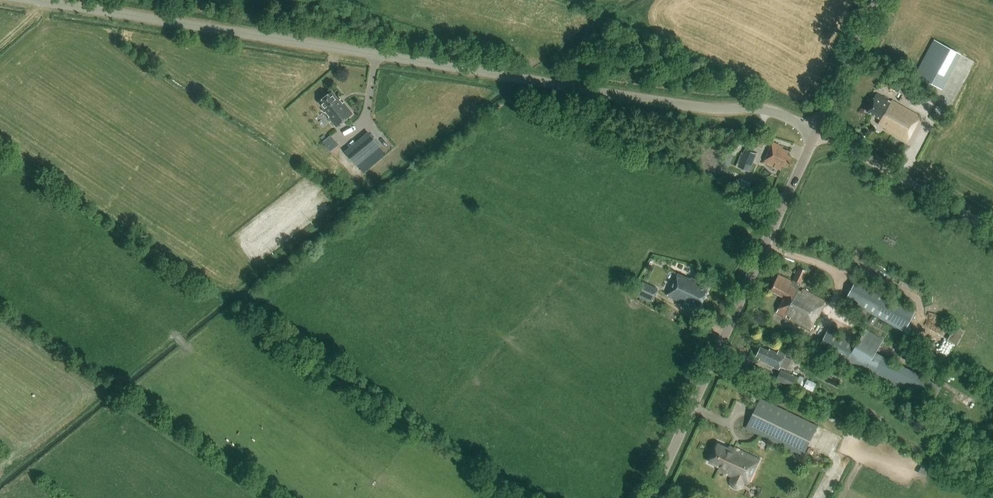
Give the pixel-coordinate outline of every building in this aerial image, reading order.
[(961,54),(935,39),(916,75),(942,89),(961,54)] [(893,90),(903,95),(908,86),(899,81),(893,90)] [(338,97),(332,91),(318,102),(324,109),(322,110),(325,113),(325,112),(329,117),(328,118),(336,128),(354,114),(344,102),(343,103),(340,99),(341,98),(339,96),(338,97)] [(906,141),(919,117),(888,100),(877,94),(867,112),(881,119),(878,124),(886,128),(886,130),(906,141)] [(380,146),(368,131),(345,151),(356,166),(380,146)] [(331,135),(323,142),(331,152),(339,145),(331,135)] [(787,167),(792,157),(787,155),(789,152),(782,149),(782,147),(773,143),(764,162),(781,170),(783,166),(787,167)] [(750,172),(757,154),(745,149),(737,167),(750,172)] [(735,155),(727,152),(724,163),(732,166),(735,155)] [(750,183),(741,179),(737,187),(747,192),(750,183)] [(761,195),(764,190),(757,187),(754,192),(761,195)] [(826,301),(802,289),(802,291),(798,289),(801,283),(807,271),(799,267),(792,281),(779,275),(771,291),(784,298),(776,313),(786,317),(787,315),(790,317),(789,319),(811,330),(826,301)] [(677,273),(667,297),(684,304),(685,302),(699,308),(707,290),(697,285),(698,284),(695,283),(700,275),(694,272),(691,279),(677,273)] [(916,311),(856,279),(845,299),(862,308),(861,311),(871,316),(872,313),(905,331),(916,311)] [(653,300),(658,288),(643,281),(638,293),(653,300)] [(957,324),(950,339),(960,344),(967,329),(957,324)] [(828,329),(818,350),(847,364),(863,373),(922,402),(932,381),(875,353),(883,340),(865,329),(857,343),(828,329)] [(813,355),(818,345),(805,338),(799,348),(813,355)] [(779,348),(778,352),(777,353),(769,349),(768,351),(761,347),(757,356),(760,357),(759,360),(779,370),(781,365),(785,367),(789,366),(791,362),(789,359),(785,357),(787,352),(779,348)] [(796,377),(780,370),(776,380),(791,386),(796,377)] [(802,455),(817,426),(760,399),(746,428),(802,455)] [(748,484),(760,459),(734,447),(733,448),(729,446),(728,448),(717,443),(708,462),(719,467),(718,470),(732,477),(731,479),(730,483),(731,486),(734,488),(737,489),(741,488),(743,485),(744,482),(748,484)] [(920,472),(929,475),(933,466),(924,462),(920,472)]
